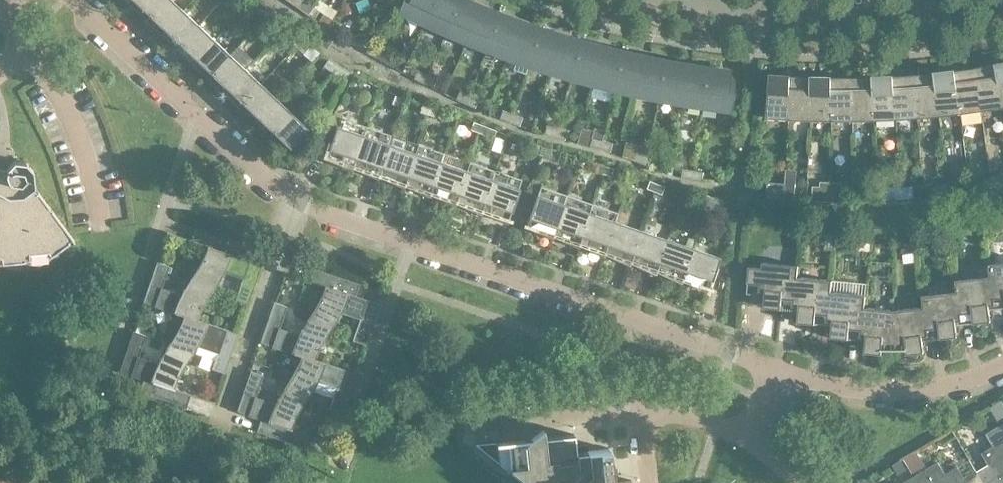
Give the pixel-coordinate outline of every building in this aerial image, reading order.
[(129,5),(130,5),(134,1),(149,14),(144,19),(145,19),(163,0),(134,0),(129,5)] [(172,0),(163,0),(145,19),(145,20),(149,15),(164,29),(160,34),(183,10),(172,0)] [(424,24),(435,0),(405,0),(400,12),(424,24)] [(424,24),(445,33),(459,0),(435,0),(424,24)] [(468,0),(459,0),(445,33),(465,42),(479,8),(471,5),(472,2),(468,0)] [(270,11),(262,4),(256,11),(263,18),(270,11)] [(487,12),(479,8),(465,42),(486,50),(500,13),(488,9),(487,12)] [(198,25),(183,10),(160,34),(161,34),(165,30),(180,44),(176,48),(176,49),(198,25)] [(278,18),(270,11),(263,18),(271,25),(278,18)] [(323,13),(317,22),(326,27),(331,19),(323,13)] [(512,18),(500,13),(486,50),(507,58),(519,24),(511,21),(512,18)] [(340,24),(331,19),(326,27),(335,33),(340,24)] [(527,27),(519,24),(507,58),(516,61),(513,69),(525,73),(528,65),(541,28),(528,24),(527,27)] [(214,40),(198,25),(176,49),(180,45),(195,59),(191,63),(214,40)] [(553,32),(541,28),(528,65),(549,72),(560,38),(552,35),(553,32)] [(302,39),(294,33),(287,40),(295,47),(302,39)] [(357,33),(352,42),(361,47),(366,38),(357,33)] [(568,40),(560,38),(549,72),(571,78),(582,40),(569,37),(568,40)] [(310,46),(302,39),(295,47),(303,53),(310,46)] [(229,54),(214,40),(191,63),(192,64),(196,59),(211,73),(207,78),(229,54)] [(594,44),(582,40),(571,78),(592,84),(601,49),(593,47),(594,44)] [(370,44),(366,52),(396,67),(400,59),(370,44)] [(238,45),(229,54),(207,78),(212,74),(226,88),(222,92),(223,93),(245,69),(253,60),(238,45)] [(610,51),(601,49),(592,84),(614,90),(623,51),(610,48),(610,51)] [(635,54),(623,51),(614,90),(635,95),(643,59),(635,57),(635,54)] [(337,63),(328,58),(323,66),(331,72),(337,63)] [(652,61),(643,59),(635,95),(657,99),(665,60),(652,58),(652,61)] [(677,62),(665,60),(657,99),(679,103),(685,67),(677,66),(677,62)] [(345,69),(337,63),(331,72),(340,77),(345,69)] [(1002,107),(996,64),(975,67),(982,110),(1002,107)] [(694,69),(685,67),(679,103),(701,106),(707,67),(694,65),(694,69)] [(719,69),(707,67),(701,106),(728,110),(731,95),(732,79),(727,79),(728,74),(718,72),(719,69)] [(982,110),(975,67),(955,70),(961,113),(982,110)] [(261,84),(245,69),(223,93),(227,89),(242,103),(238,107),(261,84)] [(417,70),(413,78),(423,83),(427,75),(417,70)] [(961,113),(955,70),(935,72),(939,115),(961,113)] [(939,115),(935,72),(914,74),(918,117),(939,115)] [(767,117),(789,118),(791,76),(770,74),(767,117)] [(918,117),(914,74),(894,75),(896,119),(918,117)] [(436,79),(427,75),(423,83),(432,87),(436,79)] [(896,119),(894,75),(873,76),(875,120),(896,119)] [(812,76),(791,76),(789,118),(810,120),(812,76)] [(832,77),(812,76),(810,120),(832,120),(832,77)] [(875,120),(873,76),(853,77),(853,120),(875,120)] [(853,120),(853,77),(832,77),(832,120),(853,120)] [(276,98),(261,84),(238,107),(239,108),(243,103),(257,117),(253,122),(254,122),(276,98)] [(459,90),(455,99),(465,103),(469,95),(459,90)] [(478,99),(469,95),(465,103),(474,108),(478,99)] [(292,113),(276,98),(254,122),(258,118),(273,132),(269,136),(269,137),(292,113)] [(430,106),(422,104),(420,112),(427,114),(430,106)] [(438,109),(430,106),(427,114),(435,117),(438,109)] [(502,109),(499,118),(509,122),(512,113),(502,109)] [(308,128),(292,113),(269,137),(270,137),(274,133),(289,147),(285,151),(285,152),(308,128)] [(522,117),(512,113),(509,122),(519,125),(522,117)] [(340,117),(337,127),(326,157),(353,166),(366,126),(340,117)] [(481,124),(473,121),(470,129),(478,132),(481,124)] [(558,122),(556,128),(554,137),(564,140),(568,125),(558,122)] [(496,130),(481,124),(478,132),(493,138),(496,130)] [(546,125),(544,134),(554,137),(556,128),(546,125)] [(392,135),(366,126),(353,166),(378,175),(392,135)] [(406,140),(392,135),(378,175),(404,183),(415,153),(403,149),(406,140)] [(592,137),(589,145),(599,148),(602,140),(592,137)] [(612,143),(602,140),(599,148),(609,151),(612,143)] [(418,144),(415,153),(404,183),(430,192),(440,162),(444,153),(418,144)] [(543,147),(535,144),(533,152),(541,154),(543,147)] [(551,149),(543,147),(541,154),(548,157),(551,149)] [(637,151),(634,160),(643,164),(647,155),(637,151)] [(656,159),(647,155),(643,164),(653,168),(656,159)] [(0,256),(1,259),(0,259),(0,261),(26,259),(26,257),(29,257),(28,251),(47,250),(49,253),(48,254),(49,255),(70,239),(69,238),(70,237),(74,242),(75,241),(36,188),(34,189),(33,187),(34,186),(32,169),(25,162),(13,160),(6,168),(0,166),(0,255),(0,256)] [(469,161),(466,171),(456,201),(481,210),(495,170),(469,161)] [(466,171),(440,162),(430,192),(456,201),(466,171)] [(605,165),(598,163),(595,171),(603,173),(605,165)] [(613,168),(605,165),(603,173),(610,176),(613,168)] [(682,168),(680,177),(691,179),(692,170),(682,168)] [(521,179),(495,170),(481,210),(508,219),(521,179)] [(702,172),(692,170),(691,179),(701,181),(702,172)] [(785,188),(784,198),(794,199),(795,189),(796,179),(786,178),(785,183),(785,188)] [(979,178),(969,180),(970,189),(981,188),(979,178)] [(657,183),(649,180),(646,188),(654,191),(657,183)] [(970,189),(969,180),(959,181),(960,191),(970,189)] [(768,181),(767,197),(774,197),(784,198),(785,188),(785,183),(768,181)] [(813,186),(813,200),(820,200),(831,200),(831,190),(831,181),(821,181),(821,186),(813,186)] [(831,190),(831,200),(841,200),(843,200),(843,181),(831,181),(831,190)] [(664,186),(657,183),(654,191),(661,194),(664,186)] [(933,185),(923,186),(924,196),(934,194),(933,185)] [(540,186),(537,195),(526,225),(553,234),(566,195),(540,186)] [(924,196),(923,186),(913,187),(914,197),(924,196)] [(877,199),(877,189),(867,190),(867,200),(877,199)] [(887,189),(877,189),(877,199),(888,199),(887,189)] [(592,203),(566,195),(553,234),(578,243),(592,203)] [(707,202),(700,200),(697,207),(705,210),(707,202)] [(715,205),(707,202),(705,210),(712,213),(715,205)] [(618,212),(592,203),(578,243),(604,252),(615,222),(618,212)] [(640,230),(615,222),(604,252),(630,261),(640,230)] [(802,225),(801,240),(826,242),(826,233),(802,225)] [(242,243),(195,227),(190,239),(186,238),(185,239),(207,246),(203,258),(197,269),(190,278),(214,287),(214,286),(218,276),(221,277),(223,271),(243,277),(235,299),(248,304),(253,289),(250,287),(252,281),(255,282),(261,264),(238,256),(242,243)] [(666,239),(640,230),(630,261),(656,270),(666,239)] [(951,237),(940,238),(941,250),(953,249),(951,237)] [(692,248),(666,239),(656,270),(681,278),(692,248)] [(917,243),(901,244),(902,254),(918,253),(917,243)] [(718,257),(692,248),(681,278),(708,287),(718,257)] [(765,292),(765,294),(764,306),(781,308),(784,280),(797,282),(797,277),(798,277),(799,265),(763,261),(762,266),(749,265),(747,293),(750,293),(750,291),(765,292)] [(169,266),(157,262),(151,277),(155,278),(153,284),(149,283),(143,302),(184,315),(197,319),(202,307),(208,296),(214,287),(190,278),(190,279),(187,290),(184,289),(182,295),(162,288),(169,266)] [(990,276),(991,276),(992,281),(1002,280),(1002,262),(989,264),(990,276)] [(312,267),(312,268),(308,279),(303,278),(303,279),(324,287),(320,298),(314,309),(308,318),(332,327),(332,326),(335,316),(338,317),(340,311),(360,318),(353,339),(365,344),(370,329),(367,328),(369,321),(373,322),(379,304),(355,296),(359,284),(312,267)] [(990,276),(956,279),(957,291),(958,291),(958,296),(971,295),(974,322),(991,320),(989,306),(1002,305),(1002,280),(992,281),(991,276),(990,276)] [(832,280),(798,277),(797,277),(797,282),(784,280),(781,308),(783,308),(783,306),(799,307),(798,321),(815,323),(817,296),(830,297),(831,292),(832,280)] [(958,296),(958,291),(957,291),(922,295),(924,307),(924,306),(925,312),(938,310),(941,338),(958,336),(956,322),(972,320),(972,322),(974,322),(971,295),(958,296)] [(866,295),(831,292),(830,297),(817,296),(815,323),(817,323),(817,321),(833,322),(831,337),(848,338),(851,311),(864,312),(864,307),(865,307),(866,295)] [(286,306),(274,302),(269,317),(272,318),(270,324),(266,323),(260,342),(301,355),(314,359),(315,359),(319,347),(325,336),(332,327),(308,318),(307,319),(304,330),(301,329),(299,335),(279,328),(286,306)] [(925,312),(924,306),(924,307),(894,309),(895,350),(895,349),(906,348),(907,353),(924,352),(923,337),(939,335),(939,338),(941,338),(938,310),(925,312)] [(894,309),(865,307),(864,307),(864,312),(851,311),(848,338),(850,339),(850,336),(866,338),(865,352),(882,354),(883,349),(894,349),(894,350),(895,350),(894,309)] [(184,315),(179,327),(173,338),(167,347),(191,356),(191,355),(194,345),(217,352),(212,368),(224,373),(229,358),(226,356),(228,350),(232,351),(238,333),(197,319),(184,315)] [(146,335),(133,331),(128,346),(131,347),(129,353),(126,352),(119,370),(143,378),(139,391),(186,407),(190,395),(195,396),(195,395),(174,388),(178,376),(184,365),(191,356),(167,347),(166,348),(167,348),(163,359),(160,358),(158,364),(138,357),(146,335)] [(301,355),(296,367),(290,378),(284,387),(308,396),(308,395),(312,385),(314,386),(317,380),(337,386),(329,408),(342,413),(347,398),(343,396),(346,390),(349,391),(355,373),(315,359),(314,359),(301,355)] [(263,375),(250,370),(245,386),(249,387),(246,393),(243,392),(237,410),(260,419),(256,431),(304,447),(308,435),(313,436),(313,435),(291,428),(296,416),(302,405),(308,396),(284,387),(284,388),(280,398),(278,397),(275,404),(255,397),(263,375)] [(989,407),(996,420),(1002,416),(1002,403),(1001,400),(989,407)] [(987,432),(995,445),(982,452),(990,464),(978,472),(984,482),(987,482),(1002,474),(1002,423),(987,432)] [(530,438),(475,444),(506,469),(516,468),(516,472),(515,472),(515,473),(516,473),(528,482),(631,482),(630,480),(612,481),(609,447),(575,451),(573,433),(544,436),(543,430),(542,429),(530,438)] [(917,451),(904,458),(911,471),(924,464),(917,451)] [(913,476),(917,482),(984,482),(978,472),(965,479),(958,466),(946,474),(938,461),(913,476)] [(987,482),(1002,482),(1002,474),(987,482)]
